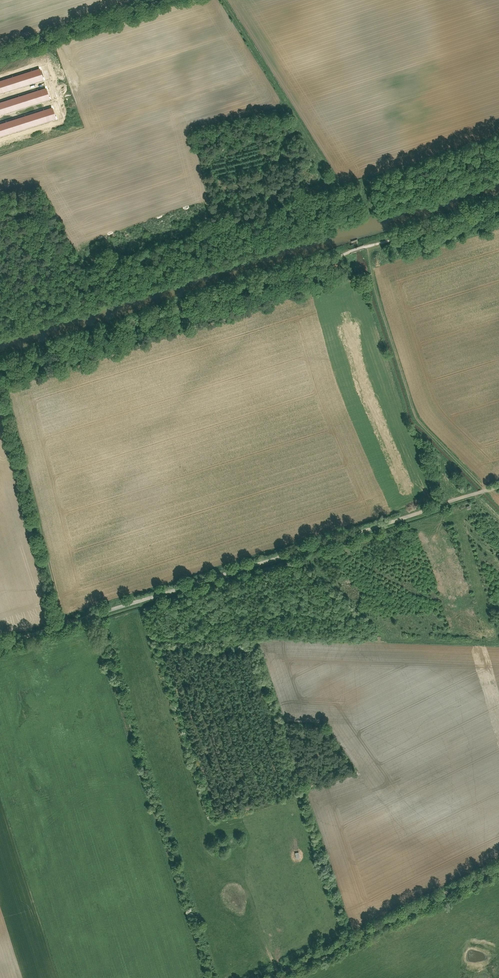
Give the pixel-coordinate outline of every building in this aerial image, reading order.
[(0,80),(0,93),(44,79),(40,67),(0,80)] [(50,98),(46,87),(0,101),(0,114),(50,98)] [(56,118),(52,106),(0,123),(0,136),(56,118)]
